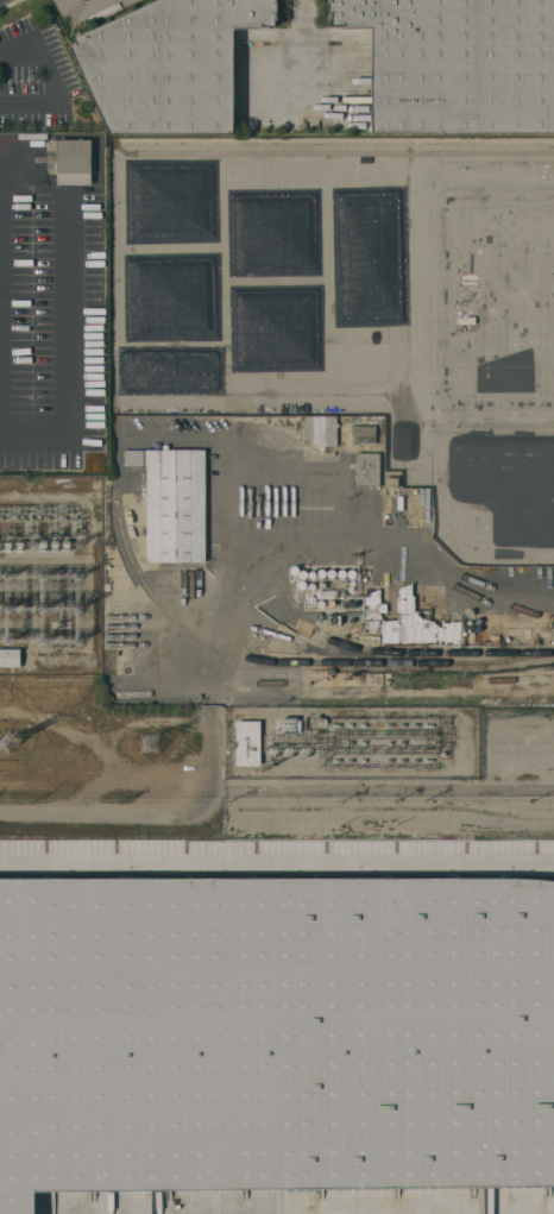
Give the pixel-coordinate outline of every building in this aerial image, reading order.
[(74,38),(156,0),(277,0),(277,20),(276,20),(276,26),(269,26),(269,29),(233,29),(233,133),(111,133),(71,46),(77,44),(74,38)] [(328,20),(328,0),(553,0),(553,133),(372,133),(372,29),(336,29),(336,26),(330,26),(330,20),(328,20)] [(90,139),(90,184),(57,184),(57,139),(90,139)] [(336,417),(336,446),(313,447),(313,444),(303,444),(302,417),(302,416),(336,415),(336,417)] [(376,426),(376,442),(373,442),(373,444),(370,444),(370,442),(366,442),(366,444),(360,444),(360,442),(352,442),(352,426),(376,426)] [(204,449),(206,561),(146,561),(146,465),(124,465),(124,449),(163,449),(163,445),(169,445),(169,449),(204,449)] [(379,485),(354,485),(354,453),(379,453),(379,485)] [(385,488),(385,477),(398,477),(398,488),(385,488)] [(294,574),(292,573),(291,573),(290,571),(290,570),(291,568),(292,566),(294,566),(295,566),(297,566),(298,567),(298,568),(298,571),(298,572),(297,573),(296,574),(294,574)] [(301,578),(300,577),(298,575),(298,574),(298,573),(300,572),(301,571),(303,570),(304,571),(306,571),(307,572),(307,574),(307,575),(306,577),(304,578),(302,579),(301,578)] [(329,578),(328,577),(327,575),(327,574),(327,572),(327,571),(329,570),(330,570),(332,570),(333,570),(334,572),(335,573),(335,574),(334,577),(333,577),(332,578),(329,578)] [(353,577),(351,578),(350,577),(348,575),(347,574),(347,573),(348,571),(350,570),(352,570),(353,570),(354,571),(355,572),(355,573),(355,575),(354,577),(353,577)] [(301,590),(300,589),(298,589),(297,586),(297,585),(297,584),(298,581),(300,581),(302,581),(303,581),(304,583),(304,584),(306,585),(304,587),(303,589),(302,589),(301,590)] [(414,611),(428,610),(428,621),(433,621),(437,623),(439,623),(441,623),(441,621),(460,621),(460,622),(466,622),(466,635),(465,635),(465,641),(462,641),(462,644),(429,644),(429,642),(382,642),(382,634),(379,634),(379,627),(376,627),(376,633),(370,633),(370,636),(364,636),(364,631),(360,631),(360,622),(365,622),(365,619),(364,597),(371,596),(371,590),(379,590),(379,604),(386,604),(386,612),(380,612),(380,619),(397,619),(397,596),(399,596),(399,585),(404,585),(404,584),(407,584),(407,583),(411,583),(411,596),(414,596),(414,611)] [(344,590),(344,598),(316,598),(316,590),(344,590)] [(345,618),(346,616),(348,615),(351,614),(353,615),(355,616),(357,618),(357,621),(357,623),(355,624),(353,627),(351,627),(348,627),(346,624),(345,623),(345,621),(345,618)] [(327,624),(327,615),(340,615),(341,624),(327,624)] [(499,635),(499,643),(491,644),(490,635),(499,635)] [(19,666),(0,666),(0,648),(19,648),(19,666)] [(259,765),(235,765),(235,721),(260,721),(259,765)] [(34,1189),(553,1187),(553,885),(0,888),(0,1213),(34,1213),(34,1189)]
